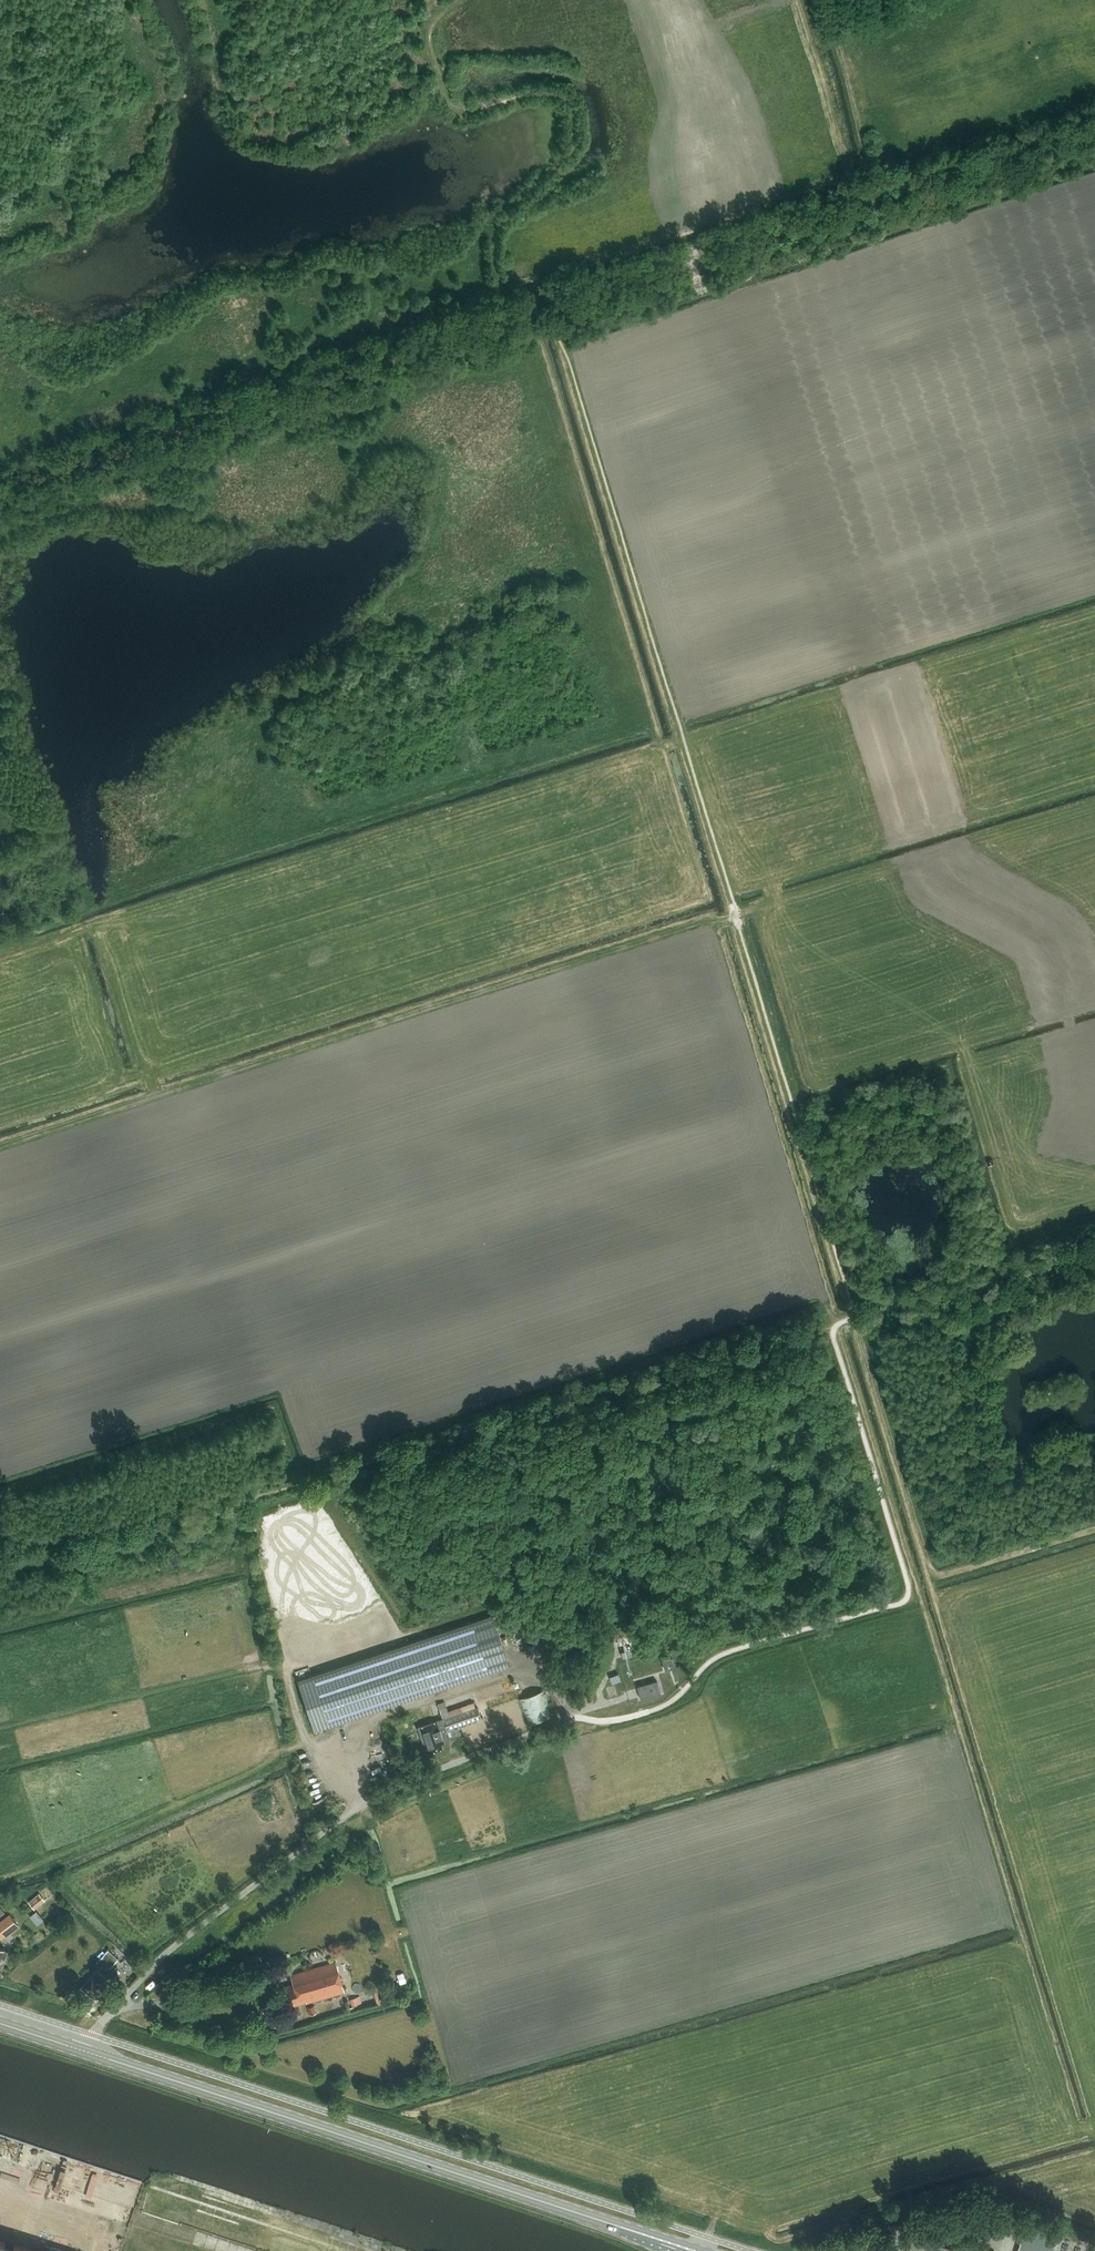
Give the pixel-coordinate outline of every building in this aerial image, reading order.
[(315,1730),(509,1666),(492,1615),(298,1680),(315,1730)] [(623,1657),(634,1654),(632,1648),(621,1651),(623,1657)] [(675,1667),(673,1657),(663,1660),(665,1670),(675,1667)] [(661,1693),(657,1680),(637,1686),(641,1698),(661,1693)] [(444,1719),(418,1727),(423,1741),(425,1741),(427,1748),(431,1747),(432,1751),(443,1747),(441,1743),(445,1742),(443,1737),(449,1735),(448,1731),(482,1719),(477,1707),(450,1716),(445,1702),(439,1704),(444,1719)] [(40,1892),(30,1901),(35,1907),(45,1899),(40,1892)] [(1,1940),(20,1926),(9,1913),(0,1920),(0,1938),(1,1940)] [(104,1963),(109,1968),(118,1959),(108,1950),(100,1959),(104,1963)] [(100,1959),(95,1964),(100,1968),(104,1963),(100,1959)] [(345,1992),(336,1962),(291,1975),(293,1984),(283,1988),(289,2006),(306,2001),(307,2003),(345,1992)] [(109,1981),(97,1970),(82,1987),(94,1998),(109,1981)] [(350,1999),(352,2006),(362,2003),(360,1996),(350,1999)] [(308,2007),(310,2015),(317,2013),(315,2005),(308,2007)] [(0,2144),(0,2171),(9,2173),(17,2149),(0,2144)] [(23,2154),(17,2178),(23,2180),(30,2156),(23,2154)] [(1018,2250),(1053,2250),(1058,2234),(1027,2224),(1018,2250)] [(0,2241),(0,2250),(32,2250),(0,2241)]
